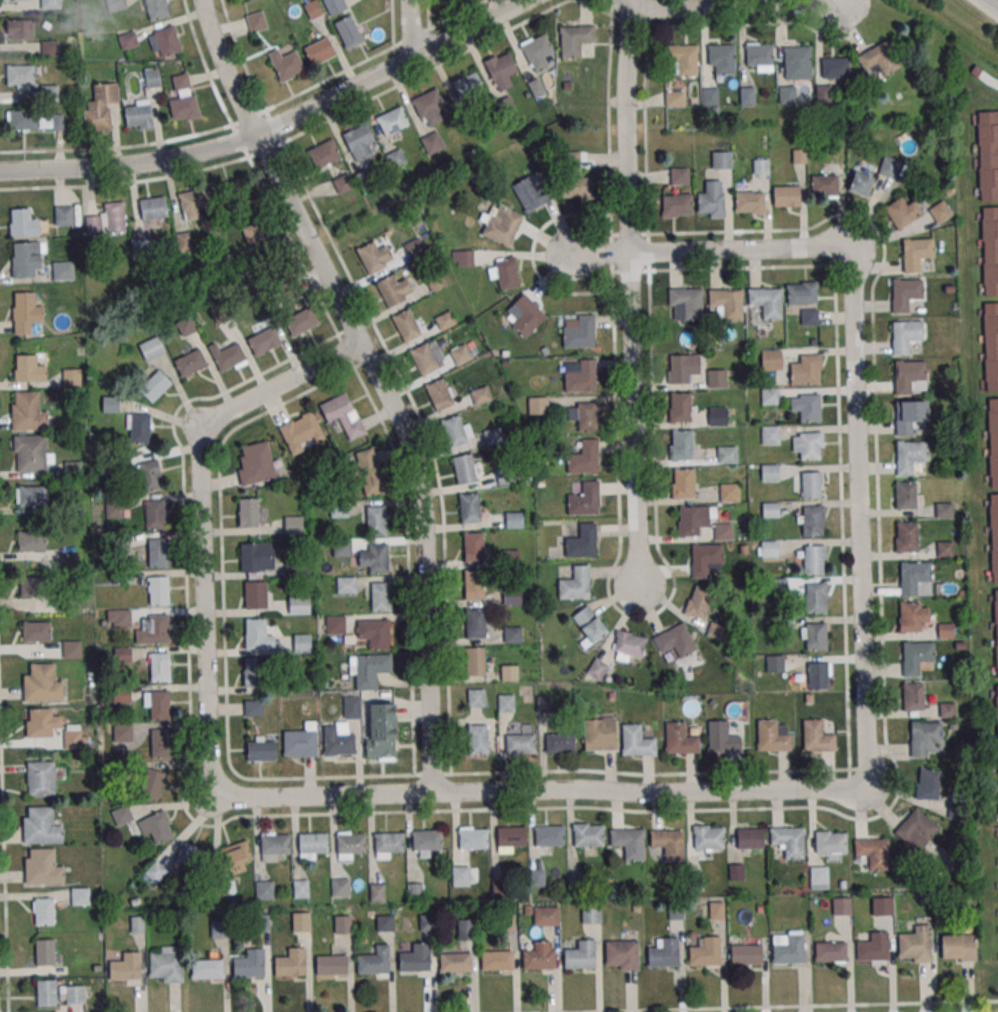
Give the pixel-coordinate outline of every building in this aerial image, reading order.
[(61,0),(41,0),(41,9),(61,9),(61,0)] [(108,11),(126,9),(125,0),(106,0),(108,11)] [(171,16),(167,0),(145,0),(150,21),(171,16)] [(316,0),(314,0),(304,5),(311,20),(322,14),(316,0)] [(348,8),(344,0),(321,0),(330,17),(348,8)] [(267,28),(262,10),(245,16),(251,33),(267,28)] [(346,50),(364,42),(352,14),(334,22),(346,50)] [(4,20),(4,38),(34,38),(34,20),(4,20)] [(581,57),(580,44),(594,44),(593,25),(559,26),(561,58),(581,57)] [(154,57),(180,52),(175,27),(149,32),(154,57)] [(138,45),(135,31),(118,35),(122,50),(138,45)] [(519,44),(532,72),(549,65),(545,55),(553,52),(544,32),(519,44)] [(312,67),(337,54),(327,36),(303,49),(312,67)] [(868,76),(877,71),(881,78),(902,66),(886,39),(856,57),(868,76)] [(42,56),(58,56),(58,41),(42,41),(42,56)] [(772,43),(746,43),(746,71),(772,71),(772,43)] [(697,45),(666,45),(666,76),(697,76),(697,45)] [(734,75),(734,45),(707,45),(707,75),(734,75)] [(784,79),(811,79),(811,45),(784,45),(784,79)] [(295,50),(283,57),(278,49),(267,55),(283,82),(306,70),(295,50)] [(512,85),(508,75),(516,71),(508,51),(484,61),(497,92),(512,85)] [(849,78),(849,57),(821,57),(821,78),(849,78)] [(36,86),(36,66),(7,66),(7,86),(36,86)] [(160,86),(159,69),(145,70),(146,87),(160,86)] [(451,86),(463,103),(485,87),(472,70),(451,86)] [(172,122),(198,117),(190,74),(174,77),(177,97),(168,99),(172,122)] [(84,131),(111,129),(109,103),(119,102),(118,83),(93,84),(94,103),(83,103),(84,131)] [(794,103),(794,85),(778,85),(778,103),(794,103)] [(59,86),(42,86),(42,98),(59,98),(59,86)] [(830,102),(830,86),(816,86),(816,102),(830,102)] [(450,117),(436,88),(411,99),(425,128),(450,117)] [(717,88),(701,88),(701,106),(717,106),(717,88)] [(755,104),(755,88),(740,88),(740,104),(755,104)] [(665,106),(684,106),(684,91),(665,91),(665,106)] [(152,101),(144,101),(145,104),(125,104),(126,129),(153,128),(152,101)] [(409,126),(401,106),(376,117),(384,136),(409,126)] [(976,111),(979,202),(997,201),(997,168),(997,165),(997,146),(997,144),(997,124),(996,124),(996,121),(997,121),(997,110),(976,111)] [(38,111),(7,111),(7,130),(63,130),(63,114),(38,114),(38,111)] [(342,134),(356,162),(379,151),(364,123),(342,134)] [(445,146),(436,130),(419,140),(428,155),(445,146)] [(307,151),(317,169),(341,156),(331,138),(307,151)] [(384,154),(392,169),(407,162),(400,146),(384,154)] [(843,148),(830,148),(830,164),(843,164),(843,148)] [(731,169),(731,151),(712,151),(712,169),(731,169)] [(593,198),(593,175),(578,175),(578,153),(563,153),(563,198),(593,198)] [(895,180),(901,161),(884,155),(877,174),(895,180)] [(769,174),(769,158),(753,158),(753,174),(769,174)] [(866,197),(873,177),(854,170),(847,191),(866,197)] [(552,201),(540,172),(511,183),(523,212),(552,201)] [(332,180),(338,194),(354,186),(348,173),(332,180)] [(838,196),(838,174),(811,174),(811,196),(838,196)] [(210,188),(216,207),(244,198),(237,178),(210,188)] [(723,180),(706,180),(706,192),(698,192),(698,217),(723,217),(723,180)] [(800,186),(773,186),(773,207),(800,207),(800,186)] [(200,219),(198,211),(211,209),(207,188),(179,193),(184,222),(200,219)] [(735,213),(765,213),(765,191),(735,191),(735,213)] [(662,194),(663,216),(692,216),(692,194),(662,194)] [(167,219),(166,197),(140,198),(141,221),(167,219)] [(906,205),(901,197),(884,208),(898,230),(923,214),(914,200),(906,205)] [(953,215),(942,199),(928,209),(939,225),(953,215)] [(86,234),(125,233),(125,201),(105,202),(105,214),(86,215),(86,234)] [(481,236),(512,246),(522,214),(491,205),(481,236)] [(55,206),(55,226),(74,226),(74,206),(55,206)] [(981,207),(983,297),(997,297),(997,207),(981,207)] [(10,209),(10,235),(39,235),(39,217),(30,217),(30,209),(10,209)] [(241,227),(246,244),(264,239),(259,221),(241,227)] [(194,249),(189,231),(176,234),(181,252),(194,249)] [(151,239),(132,238),(132,256),(151,256),(151,239)] [(392,264),(380,238),(356,249),(368,275),(392,264)] [(934,259),(934,239),(904,239),(904,273),(923,273),(923,259),(934,259)] [(12,242),(12,278),(35,277),(35,268),(42,268),(42,242),(12,242)] [(473,265),(473,251),(452,251),(452,265),(473,265)] [(491,280),(498,278),(501,290),(522,285),(515,258),(487,264),(491,280)] [(73,262),(53,262),(53,280),(73,280),(73,262)] [(388,308),(414,294),(406,278),(398,283),(393,274),(375,284),(388,308)] [(447,285),(443,277),(429,284),(432,292),(447,285)] [(892,312),(910,312),(910,300),(923,300),(923,279),(892,279),(892,312)] [(817,282),(788,282),(788,305),(817,305),(817,282)] [(703,320),(703,288),(669,288),(669,320),(703,320)] [(749,306),(761,306),(761,320),(781,320),(781,288),(749,288),(749,306)] [(742,320),(742,289),(709,289),(709,308),(720,308),(720,320),(742,320)] [(34,293),(13,293),(13,334),(32,334),(32,322),(42,322),(42,304),(34,304),(34,293)] [(547,316),(523,293),(501,315),(525,339),(547,316)] [(982,303),(985,393),(997,393),(997,303),(982,303)] [(318,324),(310,307),(284,320),(292,337),(318,324)] [(391,318),(405,343),(422,333),(408,308),(391,318)] [(801,309),(801,325),(818,325),(818,309),(801,309)] [(456,324),(450,310),(433,318),(439,331),(456,324)] [(595,316),(563,316),(563,348),(595,348),(595,316)] [(196,331),(190,317),(176,322),(182,336),(196,331)] [(893,354),(912,354),(912,343),(923,343),(923,320),(893,320),(893,354)] [(281,345),(274,327),(247,337),(254,355),(281,345)] [(146,360),(165,351),(157,336),(138,345),(146,360)] [(221,374),(247,361),(238,342),(221,350),(217,342),(208,346),(221,374)] [(421,376),(439,367),(427,342),(409,351),(421,376)] [(473,359),(466,343),(449,349),(456,366),(473,359)] [(207,365),(199,348),(173,361),(182,378),(207,365)] [(761,370),(781,370),(781,349),(761,349),(761,370)] [(47,353),(15,353),(15,381),(47,381),(47,353)] [(701,354),(668,354),(668,384),(690,384),(690,373),(701,373),(701,354)] [(820,354),(800,354),(800,365),(791,365),(791,385),(820,385),(820,354)] [(596,358),(563,358),(563,392),(596,392),(596,358)] [(894,395),(929,395),(929,361),(894,361),(894,395)] [(81,369),(63,369),(63,386),(81,386),(81,369)] [(152,403),(172,383),(158,369),(138,389),(152,403)] [(726,388),(726,370),(707,370),(707,388),(726,388)] [(436,412),(454,404),(442,378),(425,385),(436,412)] [(491,400),(487,387),(470,392),(475,405),(491,400)] [(761,405),(779,405),(779,388),(761,388),(761,405)] [(12,431),(49,431),(49,410),(39,410),(39,392),(12,392),(12,431)] [(366,433),(347,392),(319,405),(328,424),(339,419),(349,441),(366,433)] [(693,422),(693,392),(669,392),(669,422),(693,422)] [(800,421),(819,421),(819,395),(791,395),(791,411),(800,411),(800,421)] [(119,413),(119,396),(102,396),(102,413),(119,413)] [(547,414),(547,397),(528,397),(528,414),(547,414)] [(987,398),(990,488),(997,488),(997,398),(987,398)] [(894,401),(894,435),(915,435),(915,423),(928,423),(928,401),(894,401)] [(601,431),(601,402),(568,403),(568,421),(578,421),(578,431),(601,431)] [(709,426),(727,426),(727,408),(709,408),(709,426)] [(326,438),(314,410),(278,425),(290,453),(326,438)] [(150,442),(150,414),(128,414),(128,442),(150,442)] [(463,426),(459,415),(441,421),(450,448),(473,440),(468,424),(463,426)] [(779,426),(761,426),(761,445),(779,445),(779,426)] [(487,446),(503,442),(499,428),(483,432),(487,446)] [(669,461),(692,461),(692,431),(669,431),(669,461)] [(822,433),(792,433),(792,459),(822,459),(822,433)] [(14,472),(51,472),(51,452),(47,452),(47,435),(14,435),(14,472)] [(598,473),(598,439),(577,440),(577,453),(566,453),(567,473),(598,473)] [(242,485),(277,478),(268,441),(242,446),(244,457),(236,458),(242,485)] [(896,475),(917,475),(917,464),(928,464),(928,441),(896,441),(896,475)] [(737,445),(715,445),(715,464),(737,464),(737,445)] [(383,493),(376,448),(356,452),(363,496),(383,493)] [(453,457),(457,485),(478,482),(474,454),(453,457)] [(138,463),(144,491),(163,488),(158,460),(138,463)] [(81,477),(81,461),(64,461),(64,477),(81,477)] [(778,481),(778,464),(761,464),(761,481),(778,481)] [(672,499),(694,499),(694,469),(672,468),(672,499)] [(822,472),(799,472),(799,498),(822,498),(822,472)] [(567,514),(599,514),(599,482),(578,482),(578,493),(567,493),(567,514)] [(920,509),(920,482),(893,482),(893,509),(920,509)] [(739,484),(720,484),(720,502),(739,502),(739,484)] [(47,486),(15,486),(15,506),(47,506),(47,486)] [(460,522),(480,522),(479,493),(460,493),(460,522)] [(989,493),(992,584),(997,584),(997,493),(989,493)] [(258,499),(239,499),(239,527),(258,527),(258,499)] [(146,529),(165,529),(165,501),(146,501),(146,529)] [(106,517),(122,517),(122,503),(106,503),(106,517)] [(778,517),(778,503),(762,503),(762,517),(778,517)] [(386,535),(386,506),(366,506),(366,535),(386,535)] [(678,536),(699,536),(699,527),(712,527),(712,506),(678,506),(678,536)] [(823,535),(823,506),(798,506),(798,535),(823,535)] [(303,532),(303,517),(285,517),(285,532),(303,532)] [(918,552),(918,521),(896,521),(896,552),(918,552)] [(595,557),(595,523),(577,523),(577,536),(565,536),(565,557),(595,557)] [(731,539),(731,524),(715,524),(715,539),(731,539)] [(45,531),(18,531),(18,551),(45,551),(45,531)] [(464,561),(489,561),(489,544),(483,544),(483,532),(464,532),(464,561)] [(168,567),(168,538),(150,538),(150,567),(168,567)] [(332,556),(352,556),(352,540),(332,540),(332,556)] [(778,540),(758,540),(758,556),(778,556),(778,540)] [(240,542),(240,575),(275,575),(275,542),(240,542)] [(937,555),(952,555),(952,542),(937,542),(937,555)] [(692,544),(692,578),(710,578),(710,569),(722,569),(722,544),(692,544)] [(389,545),(359,545),(359,566),(369,566),(369,573),(389,573),(389,545)] [(825,545),(803,545),(803,574),(825,574),(825,545)] [(900,595),(931,595),(931,562),(900,562),(900,595)] [(588,598),(588,565),(558,565),(558,598),(588,598)] [(484,599),(484,571),(465,571),(465,599),(484,599)] [(149,576),(149,605),(168,605),(168,576),(149,576)] [(50,577),(20,577),(20,597),(50,597),(50,577)] [(356,577),(336,577),(336,593),(356,593),(356,577)] [(245,609),(267,609),(267,581),(245,581),(245,609)] [(371,611),(391,611),(391,582),(371,582),(371,611)] [(805,583),(805,613),(826,613),(826,583),(805,583)] [(704,620),(714,592),(694,584),(684,613),(704,620)] [(503,604),(521,604),(521,589),(504,589),(503,604)] [(81,593),(66,595),(68,613),(83,612),(81,593)] [(289,615),(310,615),(310,597),(289,597),(289,615)] [(899,632),(928,632),(928,601),(899,601),(899,632)] [(580,642),(585,649),(608,633),(588,604),(572,616),(587,637),(580,642)] [(465,638),(486,638),(486,609),(465,609),(465,638)] [(131,610),(107,610),(107,627),(131,627),(131,610)] [(169,615),(145,615),(145,624),(136,624),(136,643),(169,643),(169,615)] [(326,616),(326,634),(346,634),(346,616),(326,616)] [(273,649),(273,630),(267,630),(267,618),(245,618),(245,649),(273,649)] [(390,620),(358,620),(358,639),(369,639),(369,649),(390,649),(390,620)] [(51,621),(23,621),(23,641),(51,641),(51,621)] [(722,640),(726,626),(710,621),(706,635),(722,640)] [(653,637),(662,657),(673,651),(677,660),(697,649),(684,622),(653,637)] [(826,650),(826,623),(802,623),(802,650),(826,650)] [(937,623),(937,639),(953,639),(953,623),(937,623)] [(503,643),(522,643),(522,626),(503,626),(503,643)] [(631,656),(642,658),(647,637),(618,630),(611,658),(629,662),(631,656)] [(311,634),(294,634),(294,652),(311,652),(311,634)] [(63,641),(63,658),(81,658),(81,641),(63,641)] [(903,642),(903,675),(934,675),(934,642),(903,642)] [(466,675),(486,675),(486,647),(466,647),(466,675)] [(169,681),(169,652),(150,652),(150,681),(169,681)] [(392,673),(392,655),(350,655),(350,675),(355,675),(355,690),(377,690),(377,673),(392,673)] [(783,672),(783,655),(767,655),(767,672),(783,672)] [(243,658),(243,689),(264,689),(264,658),(243,658)] [(587,672),(597,678),(605,665),(596,659),(587,672)] [(829,663),(808,663),(808,690),(829,690),(829,663)] [(60,664),(31,664),(31,674),(23,674),(23,701),(60,701),(60,664)] [(518,665),(501,665),(501,681),(518,681),(518,665)] [(923,683),(903,683),(903,710),(923,710),(923,683)] [(468,706),(485,706),(485,689),(468,689),(468,706)] [(514,694),(498,694),(498,712),(514,712),(514,694)] [(550,712),(550,695),(536,695),(536,712),(550,712)] [(344,718),(361,718),(361,696),(344,696),(344,718)] [(264,716),(264,700),(244,700),(244,716),(264,716)] [(396,759),(396,703),(369,703),(369,759),(396,759)] [(955,703),(938,703),(938,717),(955,717),(955,703)] [(29,708),(51,708),(52,736),(30,737),(29,708)] [(584,721),(585,752),(616,751),(615,719),(584,721)] [(283,757),(317,757),(317,721),(304,721),(304,731),(283,731),(283,757)] [(759,722),(759,753),(791,752),(790,736),(777,736),(777,721),(759,722)] [(804,722),(805,753),(836,753),(836,736),(823,736),(822,721),(804,722)] [(709,723),(710,754),(741,753),(741,737),(728,737),(727,722),(709,723)] [(910,756),(945,756),(945,722),(910,722),(910,756)] [(667,724),(667,755),(699,754),(698,738),(685,738),(685,723),(667,724)] [(132,724),(113,724),(113,741),(132,741),(132,724)] [(324,755),(355,755),(355,733),(347,733),(347,724),(324,724),(324,755)] [(506,754),(534,754),(534,724),(506,724),(506,754)] [(469,725),(469,754),(488,754),(488,725),(469,725)] [(623,726),(624,757),(655,756),(655,740),(642,740),(642,725),(623,726)] [(64,749),(88,749),(88,727),(64,727),(64,749)] [(151,757),(169,757),(169,729),(151,729),(151,757)] [(575,733),(545,733),(545,753),(575,753),(575,733)] [(276,760),(276,739),(246,739),(246,760),(276,760)] [(27,761),(27,796),(56,796),(56,779),(64,779),(64,768),(56,768),(56,761),(27,761)] [(161,799),(164,771),(143,769),(141,797),(161,799)] [(940,800),(940,770),(917,770),(917,800),(940,800)] [(117,826),(133,819),(127,805),(111,811),(117,826)] [(53,807),(23,807),(23,843),(63,843),(62,820),(53,820),(53,807)] [(894,831),(936,867),(947,854),(929,839),(939,827),(915,807),(894,831)] [(137,821),(144,837),(151,834),(156,844),(175,835),(164,810),(137,821)] [(604,846),(604,824),(574,824),(574,846),(604,846)] [(535,845),(564,845),(564,825),(535,825),(535,845)] [(693,850),(723,850),(723,826),(693,826),(693,850)] [(488,827),(459,827),(459,849),(488,849),(488,827)] [(525,846),(525,827),(496,827),(496,846),(525,846)] [(803,827),(771,827),(771,847),(783,847),(783,859),(803,859),(803,827)] [(764,848),(764,828),(736,828),(736,848),(764,848)] [(644,861),(644,829),(610,829),(610,847),(624,847),(624,861),(644,861)] [(413,857),(432,857),(432,851),(442,851),(442,830),(413,830),(413,857)] [(684,862),(684,830),(651,830),(651,848),(663,848),(663,862),(684,862)] [(846,831),(816,831),(816,852),(826,852),(826,861),(846,861),(846,831)] [(375,857),(404,857),(404,832),(375,832),(375,857)] [(261,862),(280,862),(280,853),(290,853),(290,833),(261,833),(261,862)] [(299,858),(328,858),(328,833),(299,833),(299,858)] [(336,833),(336,860),(357,860),(357,854),(365,854),(365,833),(336,833)] [(855,839),(855,870),(888,870),(888,839),(855,839)] [(174,859),(199,870),(207,853),(182,841),(174,859)] [(245,862),(252,860),(247,841),(219,848),(226,875),(247,870),(245,862)] [(54,848),(25,848),(25,884),(64,884),(64,865),(54,865),(54,848)] [(144,872),(155,884),(168,871),(157,860),(144,872)] [(452,866),(452,887),(478,887),(478,866),(452,866)] [(827,889),(827,867),(810,867),(810,889),(827,889)] [(545,870),(531,870),(531,887),(545,887),(545,870)] [(331,897),(350,897),(350,878),(331,878),(331,897)] [(309,879),(294,879),(294,897),(309,897),(309,879)] [(255,899),(274,899),(274,880),(255,880),(255,899)] [(408,901),(424,901),(424,882),(408,882),(408,901)] [(370,883),(370,902),(385,902),(385,883),(370,883)] [(89,905),(89,887),(71,887),(71,905),(89,905)] [(851,897),(833,897),(833,915),(851,915),(851,897)] [(34,898),(53,898),(54,924),(35,925),(34,898)] [(873,915),(893,915),(893,901),(873,901),(873,915)] [(723,902),(709,902),(709,918),(723,918),(723,902)] [(599,923),(599,903),(581,903),(581,923),(599,923)] [(559,906),(525,906),(525,914),(533,914),(533,925),(559,925),(559,906)] [(309,912),(292,912),(292,932),(309,932),(309,912)] [(351,915),(335,915),(335,933),(351,933),(351,915)] [(393,931),(393,915),(377,915),(377,931),(393,931)] [(421,930),(429,930),(429,916),(421,916),(421,930)] [(474,919),(458,919),(458,940),(474,940),(474,919)] [(212,937),(226,937),(226,920),(212,920),(212,937)] [(897,934),(915,933),(914,925),(930,925),(931,957),(898,958),(897,934)] [(855,941),(870,941),(870,932),(888,931),(888,959),(856,960),(855,941)] [(772,935),(803,934),(804,962),(773,963),(772,935)] [(975,961),(975,934),(942,934),(942,961),(975,961)] [(35,939),(54,939),(55,965),(36,965),(35,939)] [(563,949),(577,948),(577,940),(595,939),(596,967),(564,968),(563,949)] [(604,941),(637,940),(638,969),(619,970),(619,965),(605,966),(604,941)] [(814,942),(846,941),(847,960),(814,961),(814,942)] [(729,945),(762,944),(762,963),(730,964),(729,945)] [(688,946),(720,945),(721,964),(688,965),(688,946)] [(274,957),(288,956),(288,947),(306,947),(307,975),(275,976),(274,957)] [(647,948),(679,947),(680,966),(647,967),(647,948)] [(233,958),(247,957),(247,948),(265,948),(266,976),(233,976),(233,958)] [(480,951),(513,950),(513,969),(481,970),(480,951)] [(522,951),(554,950),(555,969),(523,970),(522,951)] [(109,961),(123,960),(123,952),(141,951),(141,979),(109,980),(109,961)] [(149,953),(181,952),(182,982),(163,982),(163,977),(150,977),(149,953)] [(398,952),(431,952),(431,971),(399,971),(398,952)] [(439,953),(471,952),(472,971),(439,972),(439,953)] [(356,954),(389,953),(389,972),(357,973),(356,954)] [(315,955),(348,954),(348,973),(316,974),(315,955)] [(191,960),(223,959),(223,978),(191,979),(191,960)] [(36,980),(55,979),(56,1006),(37,1006),(36,980)]
